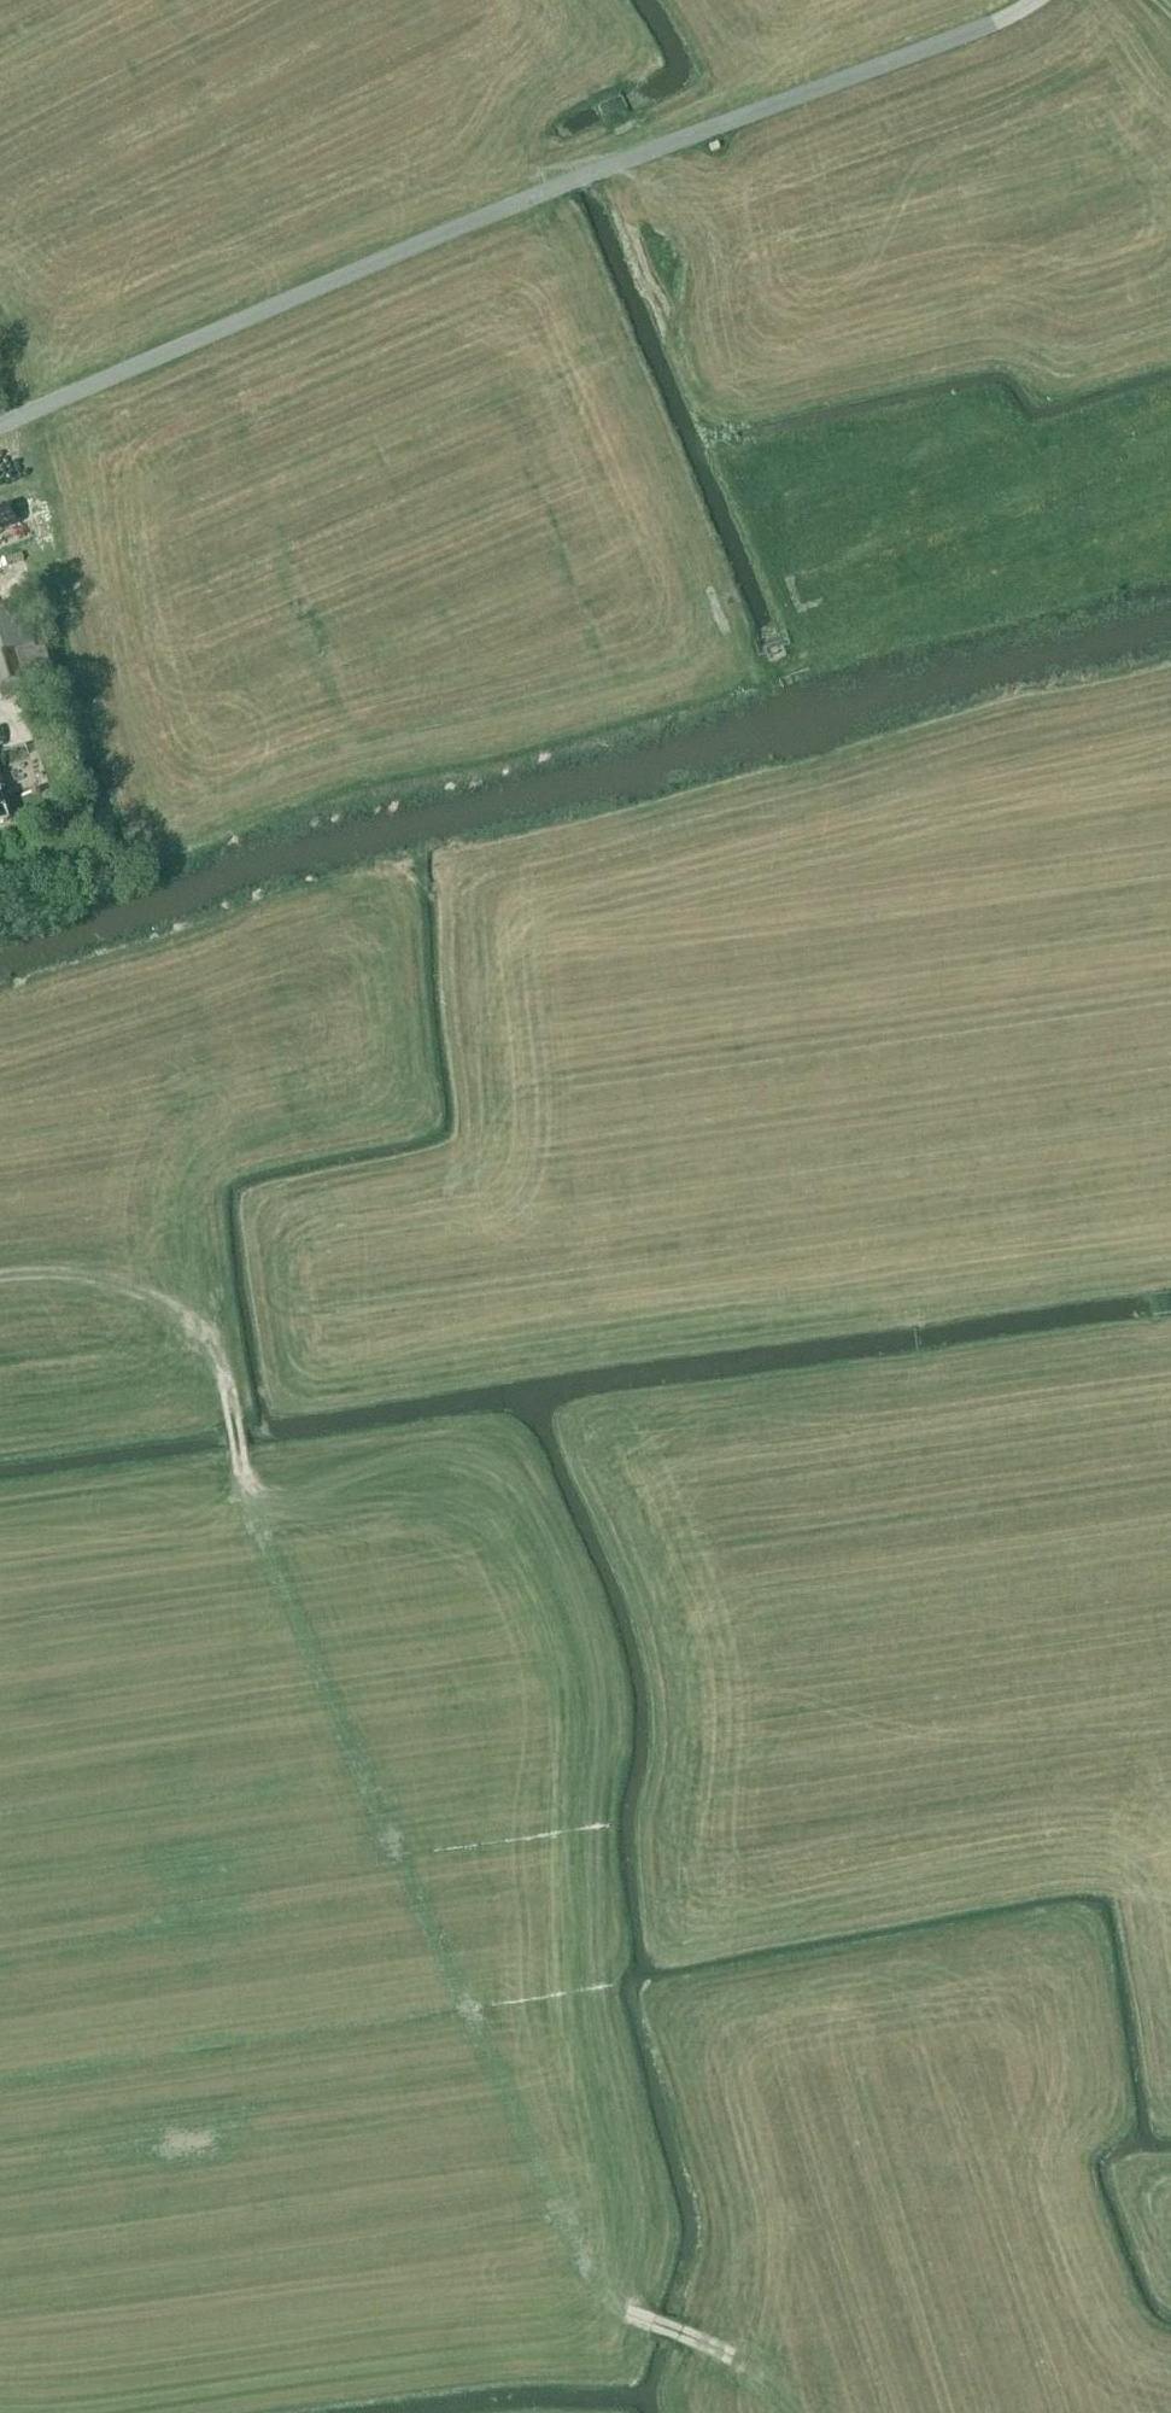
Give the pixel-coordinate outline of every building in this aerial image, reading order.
[(40,638),(33,640),(23,604),(0,610),(0,688),(16,684),(19,695),(54,684),(40,638)] [(15,830),(5,797),(11,796),(0,763),(0,835),(15,830)]
